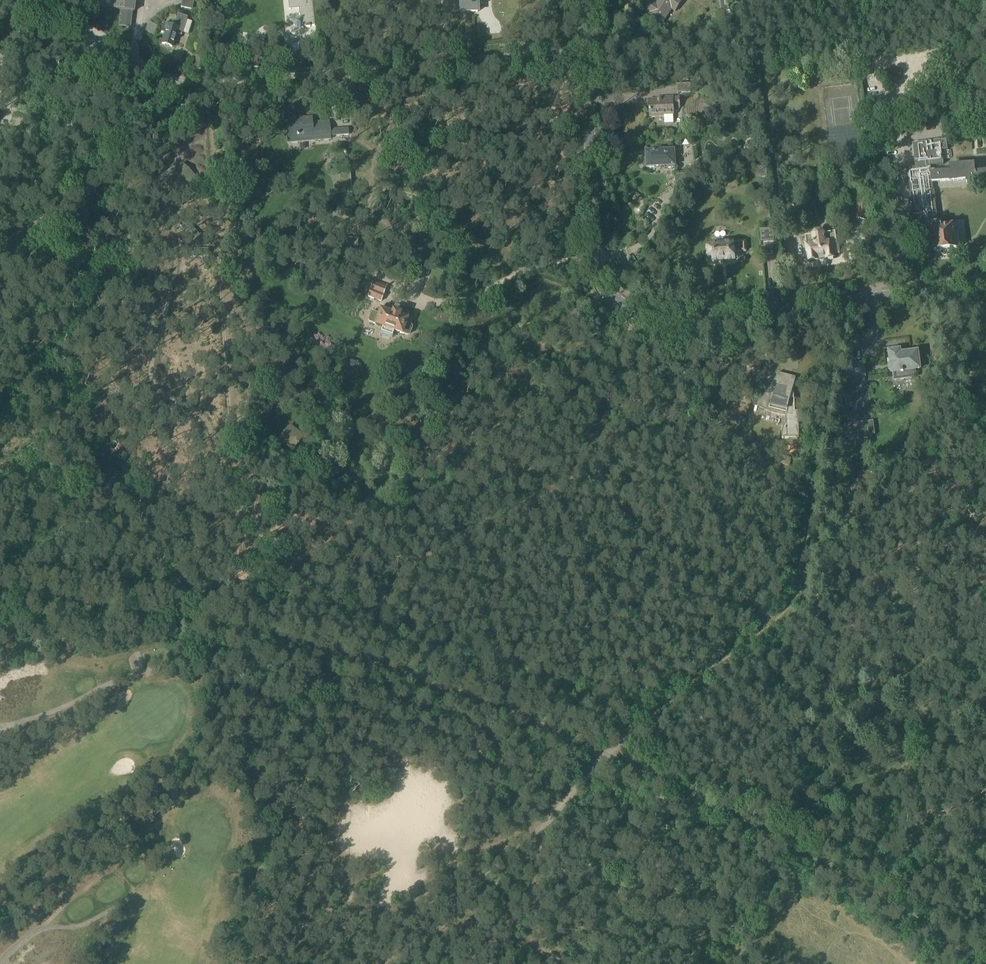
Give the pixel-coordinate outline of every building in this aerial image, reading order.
[(121,11),(119,27),(130,28),(132,12),(134,12),(135,0),(96,0),(95,8),(121,11)] [(181,8),(191,9),(193,0),(182,0),(181,8)] [(301,27),(302,27),(302,28),(303,28),(303,27),(305,27),(306,28),(310,28),(310,27),(314,26),(314,25),(313,15),(312,15),(312,10),(313,10),(312,1),(311,1),(311,0),(289,0),(290,8),(289,9),(290,9),(290,10),(290,9),(298,8),(299,15),(301,15),(301,17),(300,17),(300,18),(301,17),(302,26),(301,27)] [(459,14),(479,13),(479,0),(459,0),(459,14)] [(683,0),(682,0),(658,0),(657,3),(652,0),(645,11),(649,14),(648,16),(662,24),(672,9),(675,11),(683,0)] [(722,21),(727,20),(725,11),(729,11),(728,1),(724,2),(724,0),(719,0),(722,21)] [(162,29),(166,30),(162,44),(172,47),(176,34),(181,35),(186,18),(177,15),(175,23),(165,20),(162,29)] [(820,75),(813,76),(814,85),(821,84),(820,75)] [(677,93),(691,93),(691,84),(677,85),(677,93)] [(673,98),(673,97),(663,98),(663,100),(649,101),(650,116),(664,116),(665,124),(674,123),(674,115),(673,108),(680,108),(679,98),(673,98)] [(312,124),(311,119),(286,121),(288,143),(305,141),(305,137),(312,137),(313,141),(330,139),(329,122),(312,124)] [(907,169),(907,171),(911,194),(910,194),(911,204),(912,204),(912,207),(912,208),(913,215),(923,214),(925,228),(926,236),(927,236),(928,236),(929,245),(930,252),(932,252),(936,252),(938,253),(940,253),(941,253),(941,252),(943,251),(953,249),(957,249),(960,248),(960,246),(958,235),(955,235),(954,235),(953,226),(941,228),(941,227),(940,221),(938,221),(936,209),(935,201),(936,200),(934,191),(933,191),(932,183),(966,180),(966,183),(985,182),(985,172),(980,172),(975,173),(974,164),(950,166),(950,172),(934,173),(931,173),(930,166),(944,165),(942,151),(948,150),(946,140),(918,144),(913,144),(916,168),(907,169)] [(653,152),(644,152),(645,167),(659,166),(659,169),(667,169),(676,168),(676,165),(675,165),(674,152),(674,150),(666,151),(664,151),(664,147),(653,147),(653,152)] [(761,178),(767,177),(766,164),(759,165),(761,178)] [(181,165),(163,183),(176,195),(193,178),(181,165)] [(675,182),(681,192),(688,185),(687,174),(675,175),(675,182)] [(760,194),(760,198),(762,201),(766,202),(769,199),(764,192),(760,194)] [(773,202),(776,210),(785,206),(781,198),(773,202)] [(761,242),(773,241),(772,229),(761,230),(761,242)] [(818,259),(826,258),(826,259),(835,257),(835,255),(839,254),(838,245),(837,245),(836,233),(823,234),(821,232),(816,233),(814,236),(805,237),(809,261),(818,260),(818,259)] [(717,241),(717,245),(710,246),(711,261),(713,261),(714,262),(716,262),(718,261),(727,260),(729,261),(731,261),(733,260),(734,260),(734,252),(745,251),(745,242),(732,243),(732,244),(725,244),(725,240),(724,239),(718,239),(717,241)] [(372,283),(367,297),(381,302),(386,288),(386,286),(376,282),(376,284),(372,283)] [(392,312),(381,308),(379,314),(371,312),(368,322),(375,324),(375,325),(382,327),(380,332),(392,336),(393,331),(401,334),(401,333),(409,336),(412,326),(404,324),(407,315),(393,310),(392,312)] [(979,345),(978,347),(984,350),(985,347),(985,333),(979,345)] [(900,351),(890,353),(891,363),(889,364),(890,370),(892,370),(893,373),(894,373),(895,381),(916,378),(915,370),(920,369),(919,361),(921,361),(920,354),(918,355),(918,353),(900,355),(900,351)] [(684,363),(684,371),(691,372),(692,363),(684,363)] [(849,365),(850,370),(851,379),(865,377),(863,363),(849,365)] [(795,411),(794,393),(792,393),(796,378),(778,374),(773,394),(769,393),(761,407),(768,411),(777,414),(786,415),(786,424),(784,427),(783,430),(782,433),(782,436),(782,439),(799,438),(799,411),(795,411)] [(268,421),(273,406),(261,402),(256,416),(268,421)] [(856,423),(844,425),(846,439),(858,437),(856,423)] [(304,435),(290,425),(278,440),(292,450),(304,435)]
